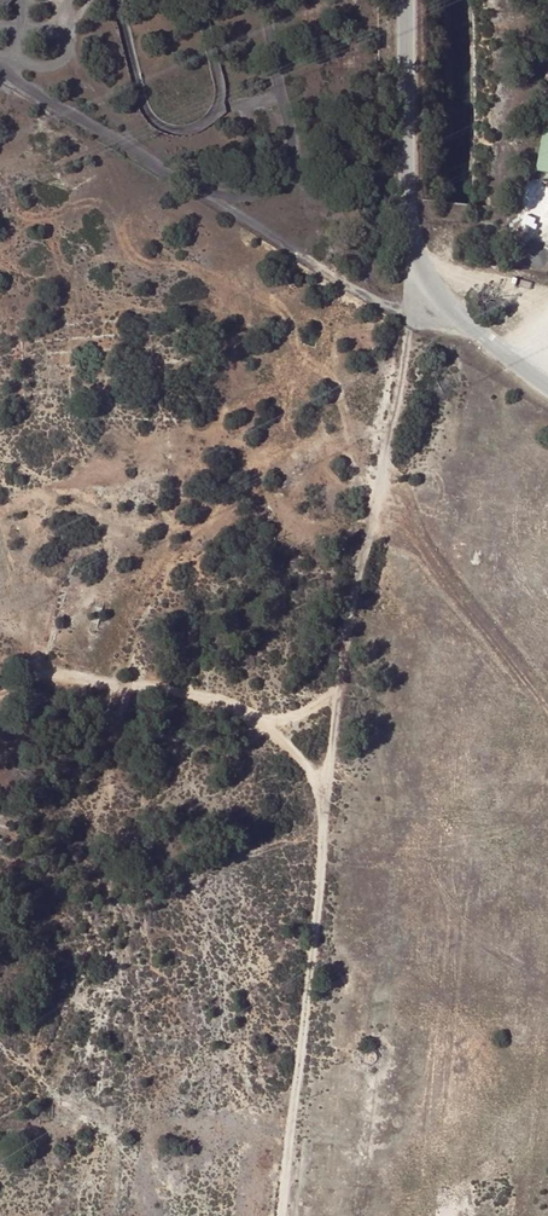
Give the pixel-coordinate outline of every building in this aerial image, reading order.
[(538,173),(547,175),(547,110),(538,173)]
